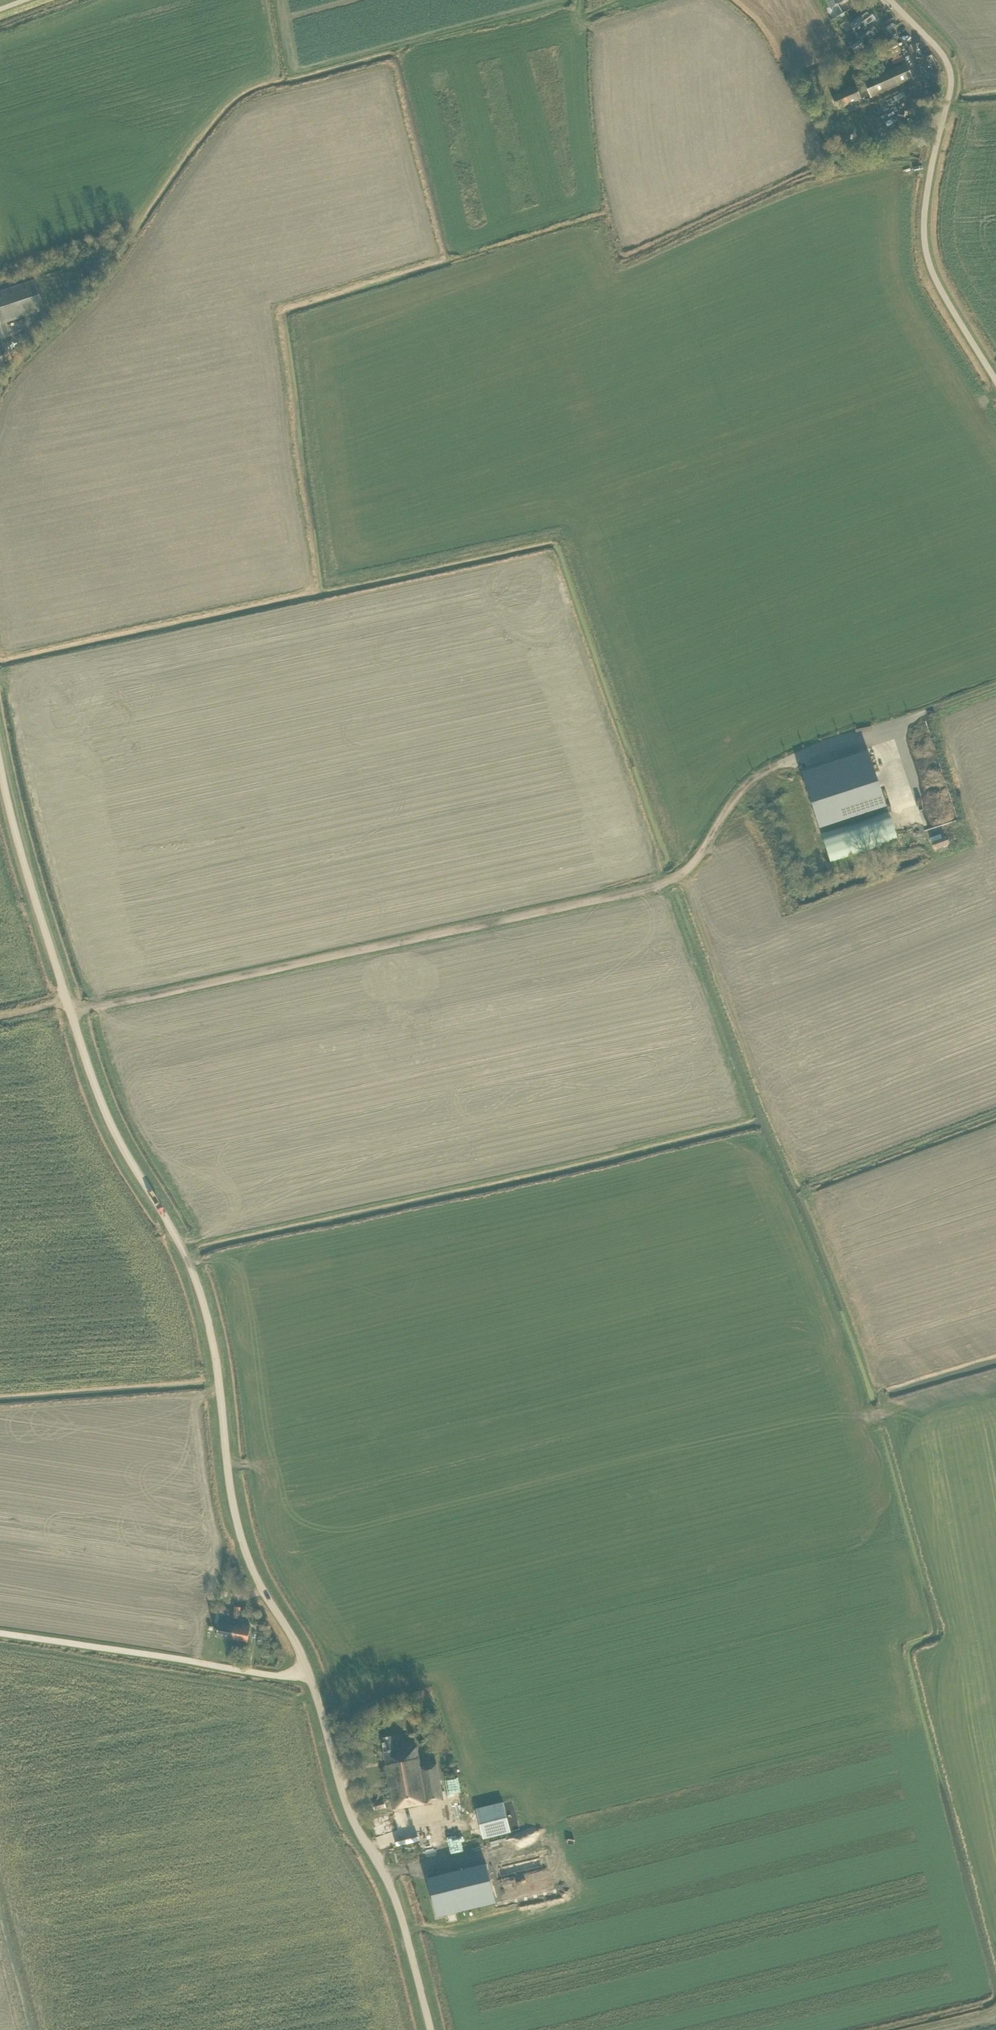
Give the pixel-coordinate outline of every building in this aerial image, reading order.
[(831,9),(846,0),(825,0),(831,9)] [(850,24),(863,41),(877,31),(871,24),(876,19),(869,10),(850,24)] [(860,40),(850,46),(855,54),(865,48),(860,40)] [(856,86),(832,97),(837,109),(864,98),(865,100),(913,80),(906,64),(856,85),(856,86)] [(0,291),(0,324),(43,310),(33,280),(0,291)] [(871,758),(804,779),(820,827),(887,805),(871,758)] [(821,833),(831,862),(898,840),(888,811),(821,833)] [(932,841),(935,849),(948,845),(945,836),(941,837),(940,834),(931,838),(932,841)] [(216,1636),(233,1639),(235,1626),(227,1625),(227,1622),(219,1620),(216,1636)] [(242,1627),(235,1626),(233,1639),(248,1641),(251,1626),(242,1624),(242,1627)] [(385,1765),(393,1808),(444,1800),(436,1763),(420,1766),(416,1747),(395,1751),(392,1736),(381,1737),(384,1753),(383,1754),(384,1759),(385,1759),(386,1764),(385,1765)] [(514,1798),(507,1799),(513,1828),(520,1826),(514,1798)] [(373,1803),(375,1810),(386,1807),(384,1800),(373,1803)] [(479,1817),(483,1829),(507,1823),(505,1810),(479,1817)] [(486,1864),(428,1878),(437,1917),(495,1903),(486,1864)]
